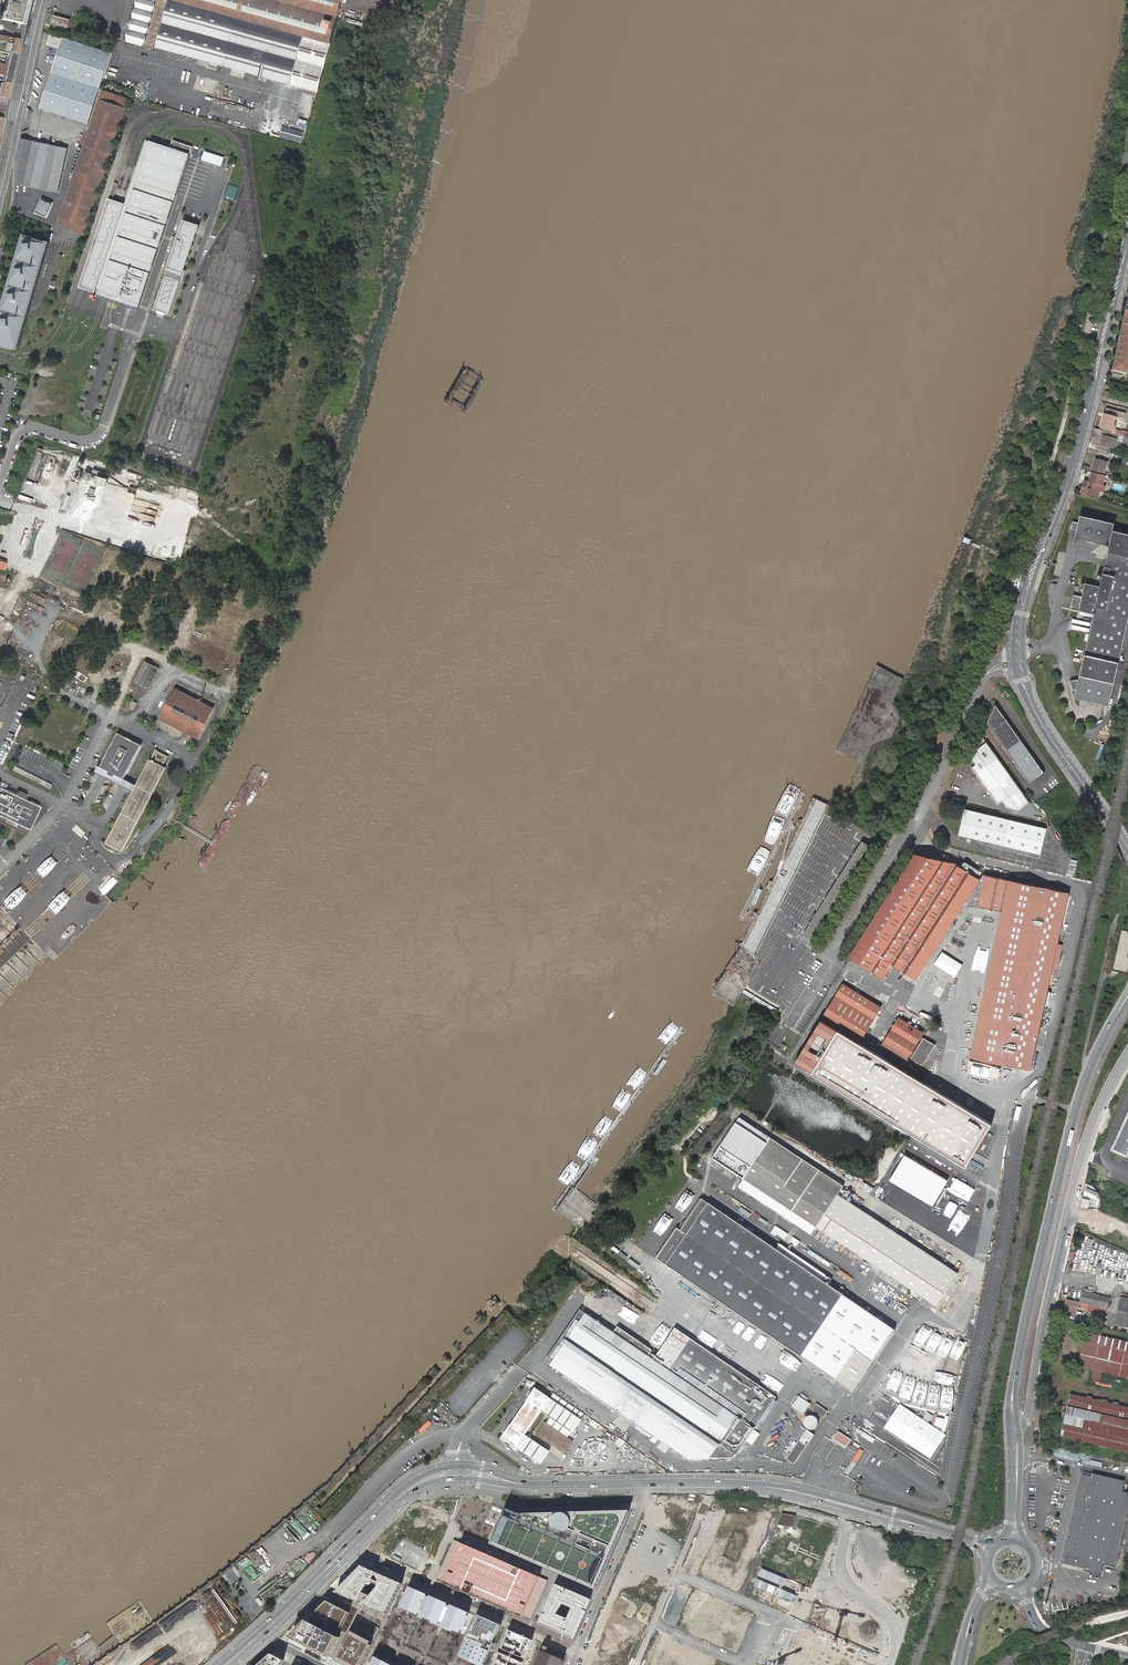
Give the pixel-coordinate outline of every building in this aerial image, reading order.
[(2,19),(18,23),(24,25),(30,0),(9,0),(6,12),(4,12),(2,19)] [(159,48),(175,0),(174,0),(139,0),(128,41),(142,45),(155,49),(156,47),(159,48)] [(159,48),(161,49),(290,85),(317,92),(330,43),(342,0),(175,0),(159,48)] [(69,20),(53,15),(51,23),(67,28),(69,20)] [(40,109),(88,125),(103,80),(112,51),(69,39),(50,34),(47,43),(61,48),(40,109)] [(0,35),(0,80),(3,81),(6,82),(0,83),(0,85),(0,97),(8,98),(12,83),(21,40),(14,38),(0,35)] [(91,123),(88,133),(57,226),(84,235),(129,100),(102,91),(94,115),(93,118),(91,123)] [(266,104),(267,94),(258,93),(256,102),(266,104)] [(67,149),(20,139),(16,158),(15,183),(58,191),(67,149)] [(156,144),(145,140),(124,205),(96,292),(99,293),(98,295),(104,297),(139,309),(190,155),(170,148),(156,144)] [(173,140),(170,148),(190,155),(192,147),(173,140)] [(203,150),(201,159),(221,166),(224,157),(203,150)] [(118,183),(114,182),(80,285),(96,290),(124,205),(118,203),(112,201),(118,183)] [(234,201),(238,187),(228,183),(223,198),(234,201)] [(39,199),(36,213),(47,215),(50,201),(39,199)] [(183,218),(178,234),(187,237),(191,224),(198,226),(199,223),(183,218)] [(170,313),(198,226),(191,224),(187,237),(178,234),(154,307),(170,313)] [(23,233),(0,312),(0,343),(18,349),(50,241),(46,240),(23,233)] [(1120,325),(1127,326),(1127,313),(1123,312),(1120,325)] [(1117,338),(1127,340),(1127,326),(1120,325),(1118,331),(1117,338)] [(1116,344),(1127,347),(1127,340),(1117,338),(1116,344)] [(1113,357),(1127,361),(1127,360),(1127,347),(1116,344),(1113,357)] [(1111,365),(1126,367),(1127,368),(1127,361),(1113,357),(1111,365)] [(1110,371),(1125,375),(1126,367),(1111,365),(1110,371)] [(1106,408),(1101,428),(1112,431),(1113,426),(1115,427),(1116,424),(1114,423),(1115,419),(1123,421),(1124,418),(1126,413),(1119,411),(1106,408)] [(1123,443),(1117,441),(1118,438),(1101,434),(1102,430),(1100,429),(1094,428),(1093,432),(1090,442),(1097,444),(1099,445),(1111,448),(1120,451),(1127,453),(1127,448),(1121,447),(1123,443)] [(1092,471),(1104,475),(1108,461),(1111,449),(1111,448),(1099,445),(1092,471)] [(84,471),(83,477),(90,479),(92,472),(84,471)] [(1099,491),(1104,492),(1105,486),(1103,485),(1106,475),(1104,475),(1092,471),(1089,481),(1085,480),(1083,486),(1084,486),(1099,491)] [(105,485),(107,477),(96,474),(94,482),(105,485)] [(71,480),(67,490),(75,493),(78,483),(71,480)] [(1082,495),(1097,499),(1099,491),(1084,486),(1082,495)] [(1127,624),(1127,535),(1112,531),(1114,522),(1080,515),(1079,522),(1073,521),(1071,529),(1077,530),(1075,538),(1108,546),(1099,585),(1084,582),(1081,597),(1074,595),(1071,609),(1094,614),(1075,697),(1110,705),(1127,624)] [(136,682),(142,685),(146,678),(147,675),(153,662),(147,659),(146,661),(144,666),(136,682)] [(147,675),(146,678),(153,682),(160,665),(153,662),(147,675)] [(146,678),(142,685),(150,688),(153,682),(146,678)] [(176,688),(160,719),(198,738),(214,708),(181,691),(176,688)] [(995,704),(987,723),(1029,782),(1043,771),(995,704)] [(140,744),(116,732),(99,766),(107,771),(106,773),(113,777),(114,774),(122,779),(140,744)] [(1030,803),(987,742),(975,750),(972,759),(976,765),(972,768),(998,805),(1002,802),(1006,808),(1019,811),(1030,803)] [(133,791),(106,843),(123,851),(166,767),(163,766),(168,756),(156,750),(151,759),(150,759),(136,785),(133,791)] [(97,766),(94,771),(133,791),(136,785),(122,779),(114,774),(113,777),(106,773),(107,771),(99,766),(97,766)] [(2,820),(3,818),(19,825),(18,828),(26,832),(27,829),(30,830),(41,808),(25,800),(28,795),(19,791),(17,796),(0,788),(0,819),(2,820)] [(1047,828),(965,809),(959,836),(967,838),(971,839),(1040,856),(1047,828)] [(863,842),(803,935),(818,944),(876,850),(863,842)] [(50,870),(62,858),(55,852),(43,863),(50,870)] [(957,865),(957,864),(915,854),(850,956),(884,977),(887,973),(893,964),(916,978),(979,880),(957,865)] [(1060,933),(1069,892),(985,874),(978,907),(1003,912),(972,1056),(993,1061),(1016,1065),(1027,1068),(1030,1069),(1032,1064),(1060,933)] [(880,1007),(842,984),(819,1022),(793,1065),(810,1076),(965,1169),(991,1126),(857,1045),(880,1007)] [(899,1018),(885,1042),(908,1056),(923,1032),(899,1018)] [(936,1050),(937,1051),(941,1045),(924,1033),(910,1057),(927,1067),(936,1053),(934,1052),(936,1050)] [(1111,1152),(1126,1159),(1127,1155),(1127,1116),(1111,1152)] [(845,1188),(739,1119),(713,1160),(940,1307),(961,1275),(840,1195),(845,1188)] [(903,1195),(934,1211),(951,1179),(921,1163),(903,1195)] [(1085,1190),(1082,1197),(1095,1202),(1098,1196),(1085,1190)] [(657,1257),(854,1392),(898,1329),(831,1284),(834,1279),(782,1243),(777,1250),(704,1200),(683,1231),(677,1227),(657,1257)] [(905,1213),(923,1220),(925,1215),(921,1213),(924,1207),(910,1201),(905,1213)] [(776,1214),(806,1231),(808,1227),(801,1223),(803,1219),(781,1206),(776,1214)] [(775,1226),(771,1232),(784,1239),(788,1234),(775,1226)] [(587,1276),(581,1285),(586,1289),(593,1280),(587,1276)] [(1081,1290),(1079,1302),(1106,1308),(1108,1296),(1081,1290)] [(1119,1296),(1113,1323),(1127,1327),(1127,1298),(1119,1296)] [(1065,1299),(1064,1305),(1076,1308),(1077,1301),(1065,1299)] [(656,1359),(586,1314),(556,1358),(554,1361),(551,1366),(560,1372),(572,1380),(570,1383),(573,1385),(575,1382),(609,1405),(634,1422),(661,1441),(665,1444),(677,1451),(689,1460),(709,1459),(721,1446),(737,1457),(778,1397),(677,1327),(656,1359)] [(1087,1331),(1080,1366),(1095,1369),(1093,1378),(1102,1380),(1104,1371),(1127,1377),(1127,1341),(1087,1331)] [(948,1362),(954,1341),(943,1338),(937,1358),(948,1362)] [(950,1362),(960,1364),(965,1347),(956,1344),(950,1362)] [(958,1380),(961,1368),(951,1366),(948,1378),(958,1380)] [(949,1398),(956,1392),(944,1377),(936,1384),(949,1398)] [(537,1390),(535,1389),(532,1394),(530,1397),(527,1401),(528,1401),(511,1427),(510,1426),(507,1430),(505,1433),(502,1438),(508,1442),(510,1444),(513,1445),(532,1458),(539,1463),(548,1451),(525,1436),(541,1411),(551,1418),(547,1424),(544,1423),(536,1434),(565,1453),(573,1442),(567,1438),(571,1431),(573,1428),(575,1426),(576,1424),(578,1422),(580,1419),(583,1414),(561,1398),(554,1393),(550,1399),(540,1392),(537,1390)] [(805,1416),(814,1401),(801,1394),(792,1408),(805,1416)] [(1073,1394),(1064,1435),(1127,1449),(1127,1406),(1073,1394)] [(816,1404),(812,1411),(823,1418),(827,1411),(816,1404)] [(946,1435),(900,1404),(884,1428),(930,1459),(946,1435)] [(943,1425),(949,1417),(934,1406),(928,1413),(943,1425)] [(795,1465),(813,1434),(812,1433),(819,1421),(809,1415),(803,1427),(806,1428),(799,1441),(794,1439),(790,1446),(793,1448),(786,1460),(795,1465)] [(833,1439),(846,1448),(851,1440),(838,1431),(833,1439)] [(885,1451),(887,1448),(878,1442),(876,1446),(885,1451)] [(1084,1473),(1063,1562),(1086,1567),(1086,1570),(1103,1574),(1105,1563),(1116,1566),(1127,1515),(1127,1492),(1123,1491),(1125,1479),(1093,1472),(1093,1475),(1084,1473)] [(521,1513),(504,1506),(488,1544),(595,1588),(624,1520),(628,1510),(614,1510),(560,1512),(521,1513)] [(549,1580),(461,1542),(443,1582),(468,1593),(531,1620),(549,1580)] [(362,1566),(337,1592),(362,1603),(384,1613),(400,1581),(362,1566)] [(556,1585),(539,1624),(573,1639),(587,1608),(591,1600),(556,1585)] [(421,1619),(430,1598),(413,1591),(404,1612),(421,1619)] [(329,1598),(312,1612),(313,1616),(340,1629),(351,1608),(329,1598)] [(443,1628),(451,1606),(434,1600),(426,1621),(443,1628)] [(463,1637),(472,1616),(455,1609),(446,1630),(463,1637)] [(227,1616),(215,1621),(216,1624),(211,1626),(216,1638),(233,1631),(227,1616)] [(477,1616),(469,1634),(474,1636),(470,1645),(466,1643),(459,1658),(474,1664),(482,1664),(488,1653),(483,1650),(487,1641),(492,1644),(500,1626),(477,1616)] [(311,1619),(289,1638),(331,1659),(343,1635),(311,1619)] [(509,1630),(494,1664),(522,1664),(533,1641),(509,1630)] [(795,1631),(780,1664),(872,1664),(795,1631)] [(353,1632),(338,1662),(344,1664),(361,1664),(373,1642),(353,1632)] [(653,1664),(683,1664),(683,1663),(687,1664),(730,1664),(666,1637),(653,1664)] [(541,1650),(534,1664),(560,1664),(563,1660),(541,1650)] [(273,1654),(260,1664),(282,1664),(284,1660),(273,1654)] [(394,1664),(378,1657),(373,1664),(394,1664)]
